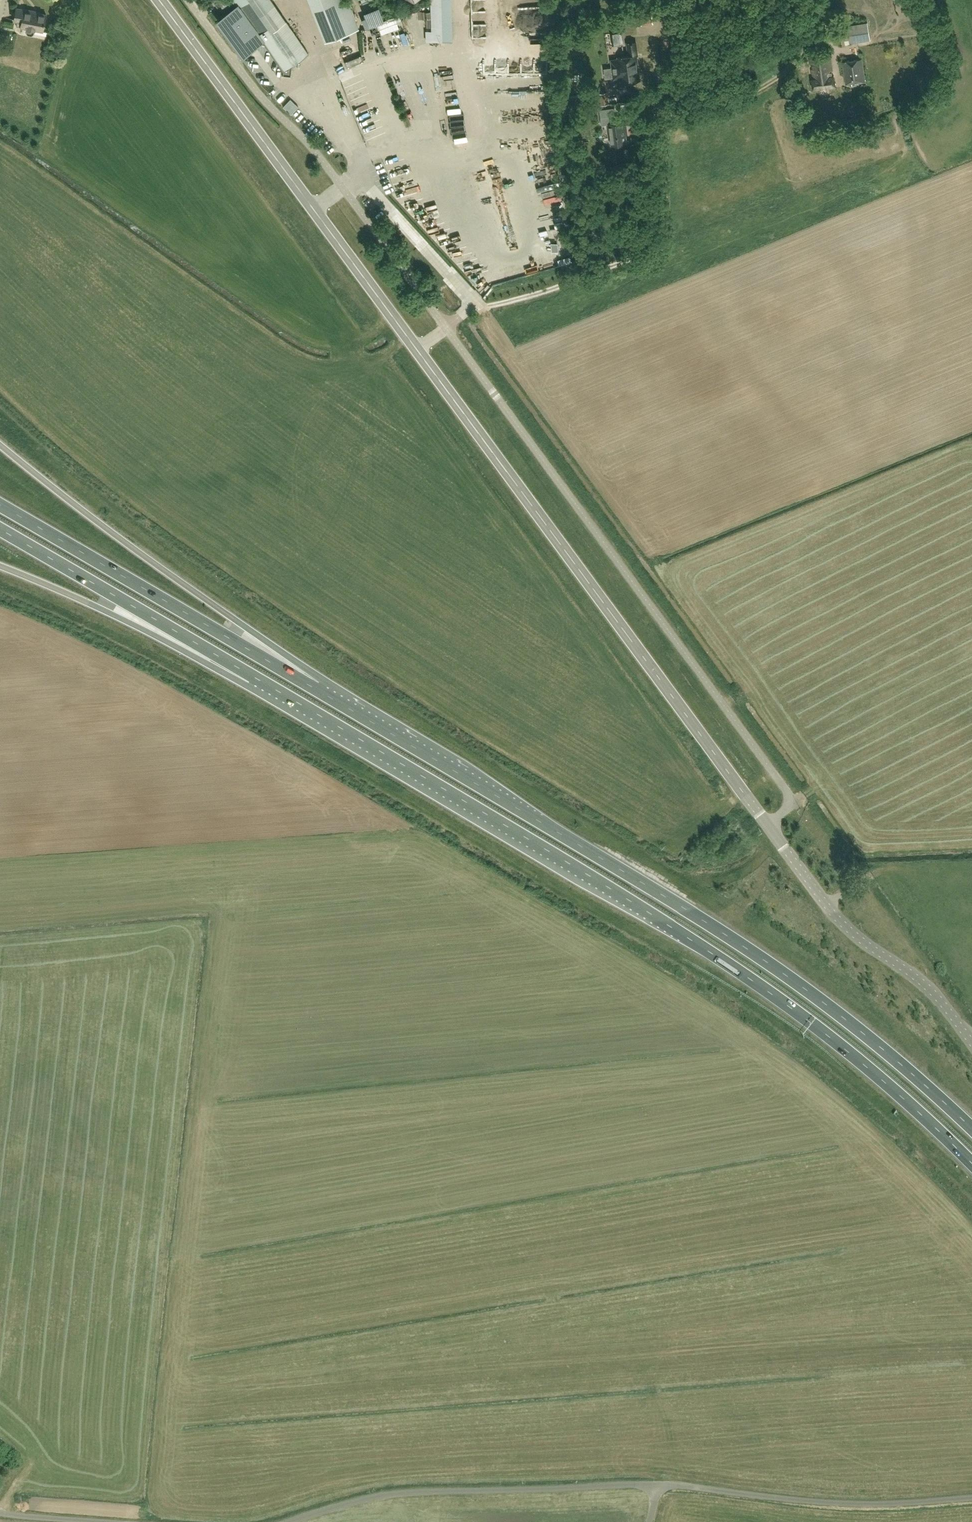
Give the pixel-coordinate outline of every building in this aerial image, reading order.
[(308,53),(271,0),(234,0),(283,70),(308,53)] [(345,0),(308,0),(324,41),(356,29),(345,0)] [(433,41),(443,41),(442,0),(432,0),(433,41)] [(514,9),(506,11),(504,5),(495,8),(498,18),(515,13),(514,9)] [(43,30),(46,14),(34,12),(34,10),(16,7),(14,19),(17,20),(16,25),(27,27),(26,31),(28,34),(31,35),(34,33),(35,28),(43,30)] [(260,39),(242,15),(237,9),(226,17),(230,23),(237,34),(233,37),(243,52),(260,39)] [(641,22),(653,20),(651,9),(640,10),(641,22)] [(379,29),(400,21),(398,15),(376,23),(379,29)] [(844,44),(871,40),(868,22),(841,26),(844,44)] [(531,43),(540,42),(539,29),(529,30),(531,43)] [(613,45),(617,44),(623,43),(621,32),(611,33),(613,45)] [(627,42),(629,55),(618,57),(619,59),(612,60),(613,66),(604,67),(606,77),(614,77),(614,78),(621,77),(622,82),(640,80),(636,55),(637,55),(635,41),(627,42)] [(344,62),(347,67),(364,61),(361,55),(344,62)] [(832,76),(832,70),(830,57),(810,59),(813,79),(811,79),(812,89),(835,86),(834,76),(832,76)] [(843,61),(846,84),(865,81),(862,58),(843,61)] [(596,105),(606,103),(604,92),(595,93),(596,105)] [(897,104),(885,106),(887,122),(899,120),(897,104)] [(438,129),(438,117),(425,117),(425,129),(438,129)] [(627,142),(625,131),(627,131),(626,121),(609,123),(612,144),(627,142)]
